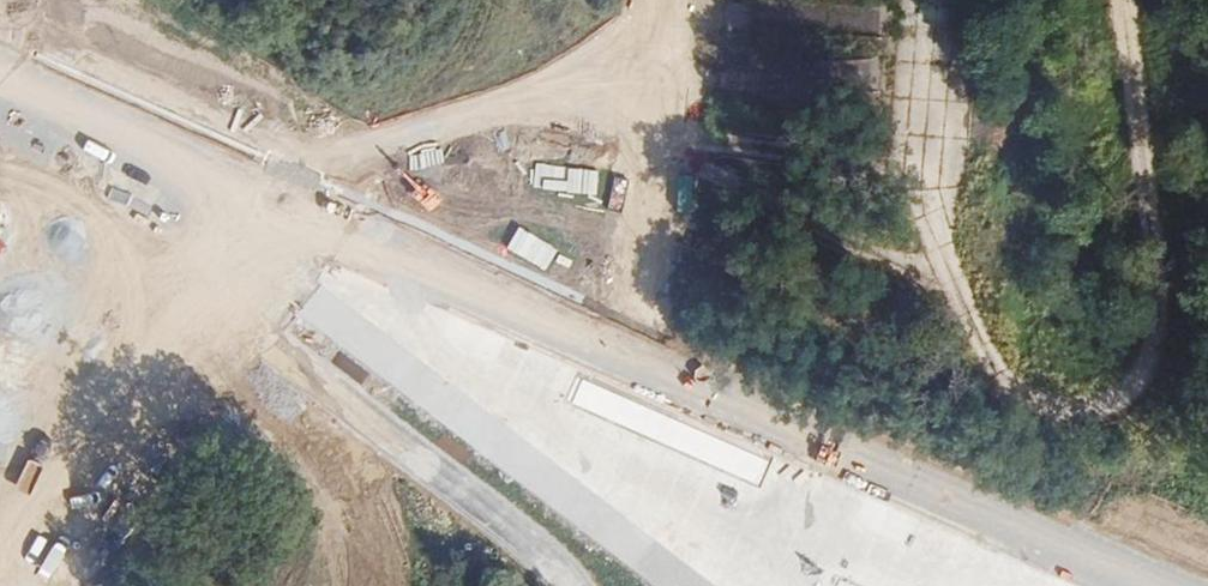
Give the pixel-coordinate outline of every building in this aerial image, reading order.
[(142,223),(157,187),(46,140),(31,176),(142,223)]
